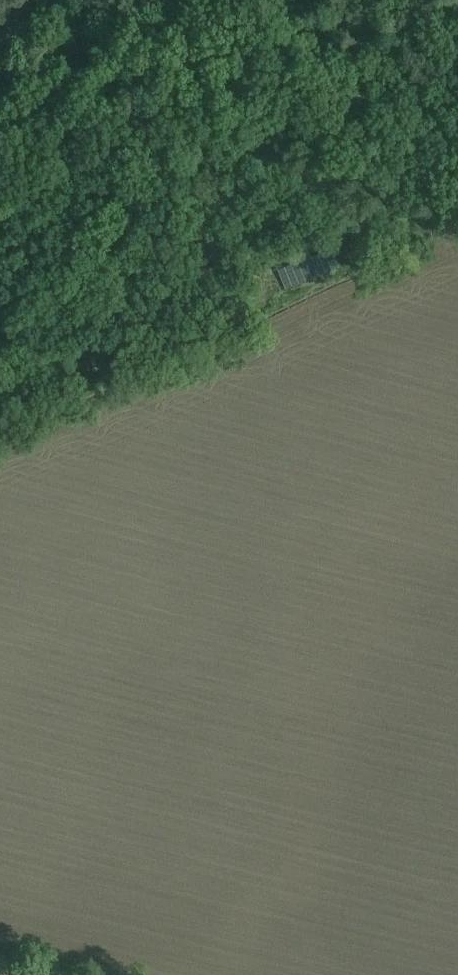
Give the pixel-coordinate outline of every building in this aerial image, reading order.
[(13,104),(6,84),(0,86),(0,108),(13,104)]
